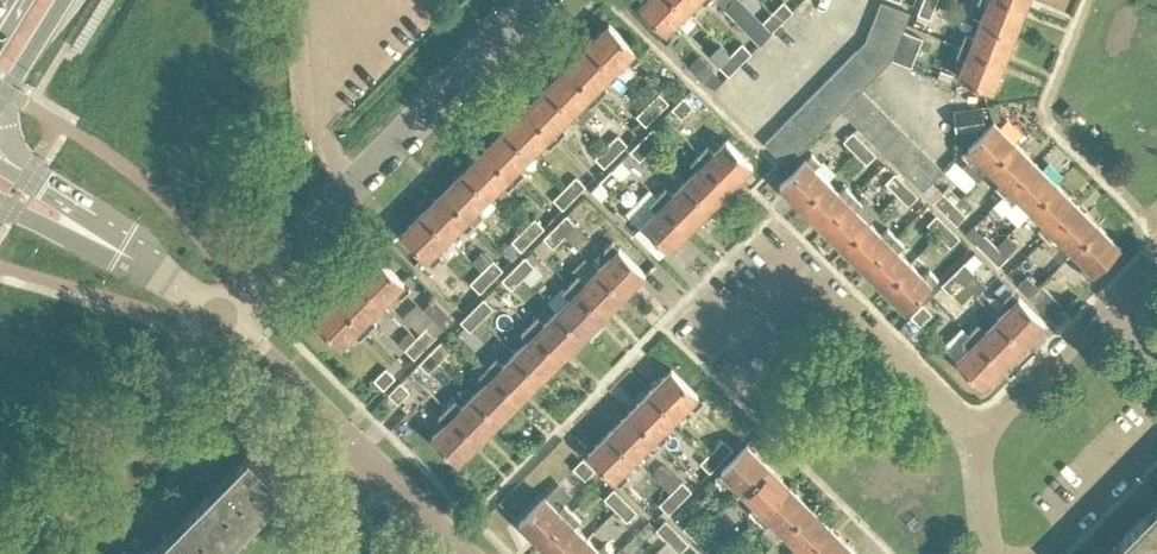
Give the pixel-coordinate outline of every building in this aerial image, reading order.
[(678,0),(643,0),(639,4),(672,36),(680,28),(674,21),(687,9),(678,0)] [(687,9),(695,0),(678,0),(687,9)] [(742,0),(731,0),(725,7),(744,26),(753,17),(755,15),(756,14),(742,0)] [(772,11),(781,20),(792,9),(783,0),(772,11)] [(881,0),(876,13),(905,24),(910,12),(881,0)] [(932,0),(922,0),(917,11),(929,16),(935,1),(932,0)] [(979,19),(1014,33),(1025,5),(1012,0),(980,0),(986,2),(979,19)] [(781,20),(772,11),(761,22),(770,31),(781,20)] [(876,13),(871,26),(900,37),(903,29),(905,24),(876,13)] [(965,32),(961,43),(1003,60),(1014,33),(979,19),(973,35),(965,32)] [(609,21),(588,43),(614,69),(626,56),(633,62),(638,56),(641,53),(609,21)] [(865,39),(892,56),(900,37),(871,26),(865,39)] [(911,64),(922,37),(903,29),(900,37),(892,56),(911,64)] [(741,41),(730,53),(740,62),(751,51),(741,41)] [(588,43),(567,63),(599,96),(608,87),(602,81),(614,69),(588,43)] [(1003,60),(961,43),(956,54),(964,57),(958,74),(992,88),(1003,60)] [(658,57),(648,47),(641,53),(638,56),(649,67),(658,57)] [(846,59),(869,81),(879,71),(857,48),(846,59)] [(740,62),(730,53),(719,64),(728,74),(740,62)] [(859,91),(862,88),(869,81),(846,59),(836,69),(859,91)] [(567,63),(546,84),(573,110),(585,98),(591,104),(599,96),(567,63)] [(826,79),(848,102),(859,91),(836,69),(826,79)] [(658,89),(648,79),(639,88),(648,98),(658,89)] [(838,112),(842,109),(848,102),(826,79),(815,90),(838,112)] [(546,84),(526,105),(558,137),(566,129),(560,123),(573,110),(546,84)] [(842,109),(852,119),(872,98),(862,88),(859,91),(848,102),(842,109)] [(828,122),(838,112),(815,90),(805,100),(828,122)] [(659,91),(648,102),(657,112),(668,100),(659,91)] [(672,106),(681,115),(693,104),(683,95),(672,106)] [(852,119),(862,129),(882,108),(872,98),(852,119)] [(817,133),(828,122),(805,100),(795,111),(817,133)] [(657,112),(648,102),(636,114),(646,123),(657,112)] [(526,105),(505,126),(531,152),(544,140),(550,146),(558,137),(526,105)] [(984,127),(981,105),(954,108),(957,130),(984,127)] [(862,129),(872,139),(892,118),(882,108),(862,129)] [(807,143),(817,133),(795,111),(785,121),(807,143)] [(872,139),(882,149),(902,128),(892,118),(872,139)] [(976,154),(989,167),(1015,140),(994,119),(961,152),(970,160),(976,154)] [(797,154),(807,143),(785,121),(774,131),(797,154)] [(505,126),(484,147),(517,179),(525,171),(519,165),(531,152),(505,126)] [(653,126),(642,137),(651,146),(662,135),(653,126)] [(882,149),(892,159),(913,138),(902,128),(882,149)] [(843,139),(855,150),(864,141),(852,130),(843,139)] [(787,164),(797,154),(774,131),(764,142),(787,164)] [(618,133),(606,144),(615,153),(627,142),(618,133)] [(651,146),(642,137),(630,149),(639,158),(651,146)] [(707,144),(699,153),(731,185),(752,163),(726,137),(713,150),(707,144)] [(892,159),(902,169),(923,148),(913,138),(892,159)] [(995,185),(1004,194),(1036,161),(1015,140),(989,167),(1002,179),(995,185)] [(864,141),(855,150),(866,161),(875,152),(864,141)] [(615,153),(606,144),(595,156),(604,165),(615,153)] [(484,147),(464,168),(490,194),(502,181),(508,187),(517,179),(484,147)] [(902,169),(912,179),(933,158),(923,148),(902,169)] [(780,183),(801,205),(827,178),(814,166),(821,160),(812,151),(780,183)] [(697,167),(684,179),(711,206),(731,185),(699,153),(691,161),(697,167)] [(933,158),(912,179),(923,189),(943,168),(933,158)] [(1018,196),(1031,208),(1057,182),(1036,161),(1004,194),(1012,202),(1018,196)] [(464,168),(443,188),(475,221),(483,213),(477,206),(490,194),(464,168)] [(600,179),(609,188),(620,178),(611,168),(600,179)] [(887,182),(897,191),(906,182),(894,171),(885,180),(887,182)] [(576,175),(565,186),(574,195),(585,184),(576,175)] [(801,205),(822,225),(854,193),(846,185),(839,191),(827,178),(801,205)] [(666,186),(657,194),(690,226),(711,206),(684,179),(672,192),(666,186)] [(897,191),(887,182),(878,191),(888,200),(897,191)] [(906,182),(897,191),(908,203),(917,193),(906,182)] [(1037,227),(1045,235),(1078,202),(1057,182),(1031,208),(1043,221),(1037,227)] [(574,195),(565,186),(553,197),(563,206),(574,195)] [(443,188),(422,209),(449,235),(461,223),(467,229),(475,221),(443,188)] [(934,200),(945,211),(954,202),(943,190),(934,200)] [(822,225),(843,246),(869,220),(856,207),(862,201),(854,193),(822,225)] [(690,226),(657,194),(649,203),(655,209),(642,222),(669,248),(690,226)] [(954,202),(945,211),(956,222),(965,213),(954,202)] [(1060,237),(1072,249),(1098,223),(1078,202),(1045,235),(1054,243),(1060,237)] [(449,235),(422,209),(401,231),(433,263),(442,254),(436,248),(449,235)] [(566,213),(555,224),(564,233),(575,222),(566,213)] [(927,222),(938,233),(948,224),(936,213),(927,222)] [(535,216),(523,228),(533,237),(544,225),(535,216)] [(481,227),(486,222),(481,217),(476,222),(481,227)] [(843,246),(863,267),(896,234),(887,226),(881,232),(869,220),(843,246)] [(1098,223),(1072,249),(1085,262),(1079,268),(1088,277),(1120,244),(1098,223)] [(564,233),(555,224),(544,236),(553,245),(564,233)] [(948,224),(938,233),(950,244),(959,235),(948,224)] [(533,237),(523,228),(512,239),(521,248),(533,237)] [(975,241),(987,252),(996,243),(984,232),(975,241)] [(863,267),(884,287),(910,261),(898,249),(904,242),(896,234),(863,267)] [(610,254),(598,267),(624,293),(645,271),(613,239),(604,248),(610,254)] [(996,243),(987,252),(998,263),(1007,254),(996,243)] [(378,254),(356,275),(383,302),(395,289),(401,295),(410,286),(378,254)] [(525,255),(514,266),(523,275),(534,264),(525,255)] [(493,258),(482,269),(491,278),(502,267),(493,258)] [(964,260),(953,271),(962,280),(973,269),(964,260)] [(910,261),(884,287),(906,308),(938,276),(929,267),(923,273),(910,261)] [(523,275),(514,266),(502,277),(511,286),(523,275)] [(579,273),(571,281),(603,314),(624,293),(598,267),(585,279),(579,273)] [(491,278),(482,269),(471,281),(480,290),(491,278)] [(962,280),(953,271),(942,283),(951,292),(962,280)] [(1017,283),(1028,294),(1037,285),(1026,273),(1017,283)] [(356,275),(336,296),(368,328),(376,320),(370,314),(383,302),(356,275)] [(569,296),(556,308),(583,334),(603,314),(571,281),(563,290),(569,296)] [(1037,285),(1028,294),(1050,315),(1062,303),(1040,282),(1037,285)] [(1010,303),(997,315),(1024,342),(1045,320),(1012,288),(1004,297),(1010,303)] [(368,328),(336,296),(315,317),(341,344),(354,331),(360,337),(368,328)] [(483,296),(472,308),(481,317),(492,306),(483,296)] [(424,307),(443,326),(453,316),(434,297),(424,307)] [(911,314),(920,323),(932,311),(923,302),(911,314)] [(481,317),(472,308),(461,319),(470,328),(481,317)] [(538,315),(530,323),(562,355),(583,334),(556,308),(544,321),(538,315)] [(979,322),(971,330),(1003,362),(1024,342),(997,315),(985,328),(979,322)] [(527,338),(515,350),(541,376),(562,355),(530,323),(521,332),(527,338)] [(428,324),(416,335),(425,344),(437,333),(428,324)] [(1003,362),(971,330),(962,339),(968,345),(956,358),(982,384),(1003,362)] [(425,344),(416,335),(405,347),(414,356),(425,344)] [(442,338),(431,350),(440,359),(451,347),(442,338)] [(440,359),(431,350),(419,361),(428,370),(440,359)] [(496,357),(488,365),(521,397),(541,376),(515,350),(503,363),(496,357)] [(486,379),(474,392),(500,418),(521,397),(488,365),(480,373),(486,379)] [(374,377),(384,386),(395,375),(386,366),(374,377)] [(672,367),(651,389),(677,414),(689,402),(696,409),(705,399),(672,367)] [(398,401),(409,389),(400,380),(389,392),(398,401)] [(651,389),(630,410),(662,441),(683,421),(677,414),(651,389)] [(455,398),(447,406),(479,439),(500,418),(474,392),(461,405),(455,398)] [(479,439),(447,406),(439,415),(445,421),(432,434),(458,460),(479,439)] [(630,410),(610,431),(635,456),(647,444),(654,450),(662,441),(630,410)] [(635,456),(610,431),(589,452),(620,483),(629,475),(623,469),(635,456)] [(723,438),(711,450),(721,459),(732,448),(723,438)] [(731,478),(744,490),(769,465),(748,443),(717,475),(725,483),(731,478)] [(249,450),(197,502),(235,539),(287,487),(249,450)] [(711,450),(700,461),(710,470),(721,459),(711,450)] [(583,457),(574,467),(586,478),(595,469),(583,457)] [(749,509),(758,518),(790,485),(769,465),(744,490),(756,502),(749,509)] [(681,479),(670,491),(680,500),(691,489),(681,479)] [(772,519),(785,532),(811,506),(790,485),(758,518),(766,525),(772,519)] [(604,497),(615,508),(625,499),(613,487),(604,497)] [(680,500),(670,491),(659,502),(669,512),(680,500)] [(519,522),(540,543),(573,509),(565,501),(558,507),(545,494),(519,522)] [(625,499),(615,508),(627,519),(636,510),(625,499)] [(1131,526),(1156,551),(1156,500),(1131,526)] [(146,553),(220,553),(235,539),(197,502),(146,553)] [(796,553),(805,553),(832,526),(811,506),(785,532),(798,544),(792,550),(796,553)] [(552,553),(570,553),(588,536),(576,524),(582,518),(573,509),(540,543),(552,553)] [(683,526),(695,537),(704,528),(692,517),(683,526)] [(656,528),(667,539),(677,530),(666,518),(656,528)] [(853,547),(832,526),(805,553),(846,553),(853,547)] [(1131,526),(1103,553),(1156,553),(1156,551),(1131,526)] [(704,528),(695,537),(706,549),(715,540),(704,528)] [(677,530),(667,539),(679,550),(688,541),(677,530)] [(615,550),(607,543),(601,549),(588,536),(570,553),(611,553),(615,550)]
